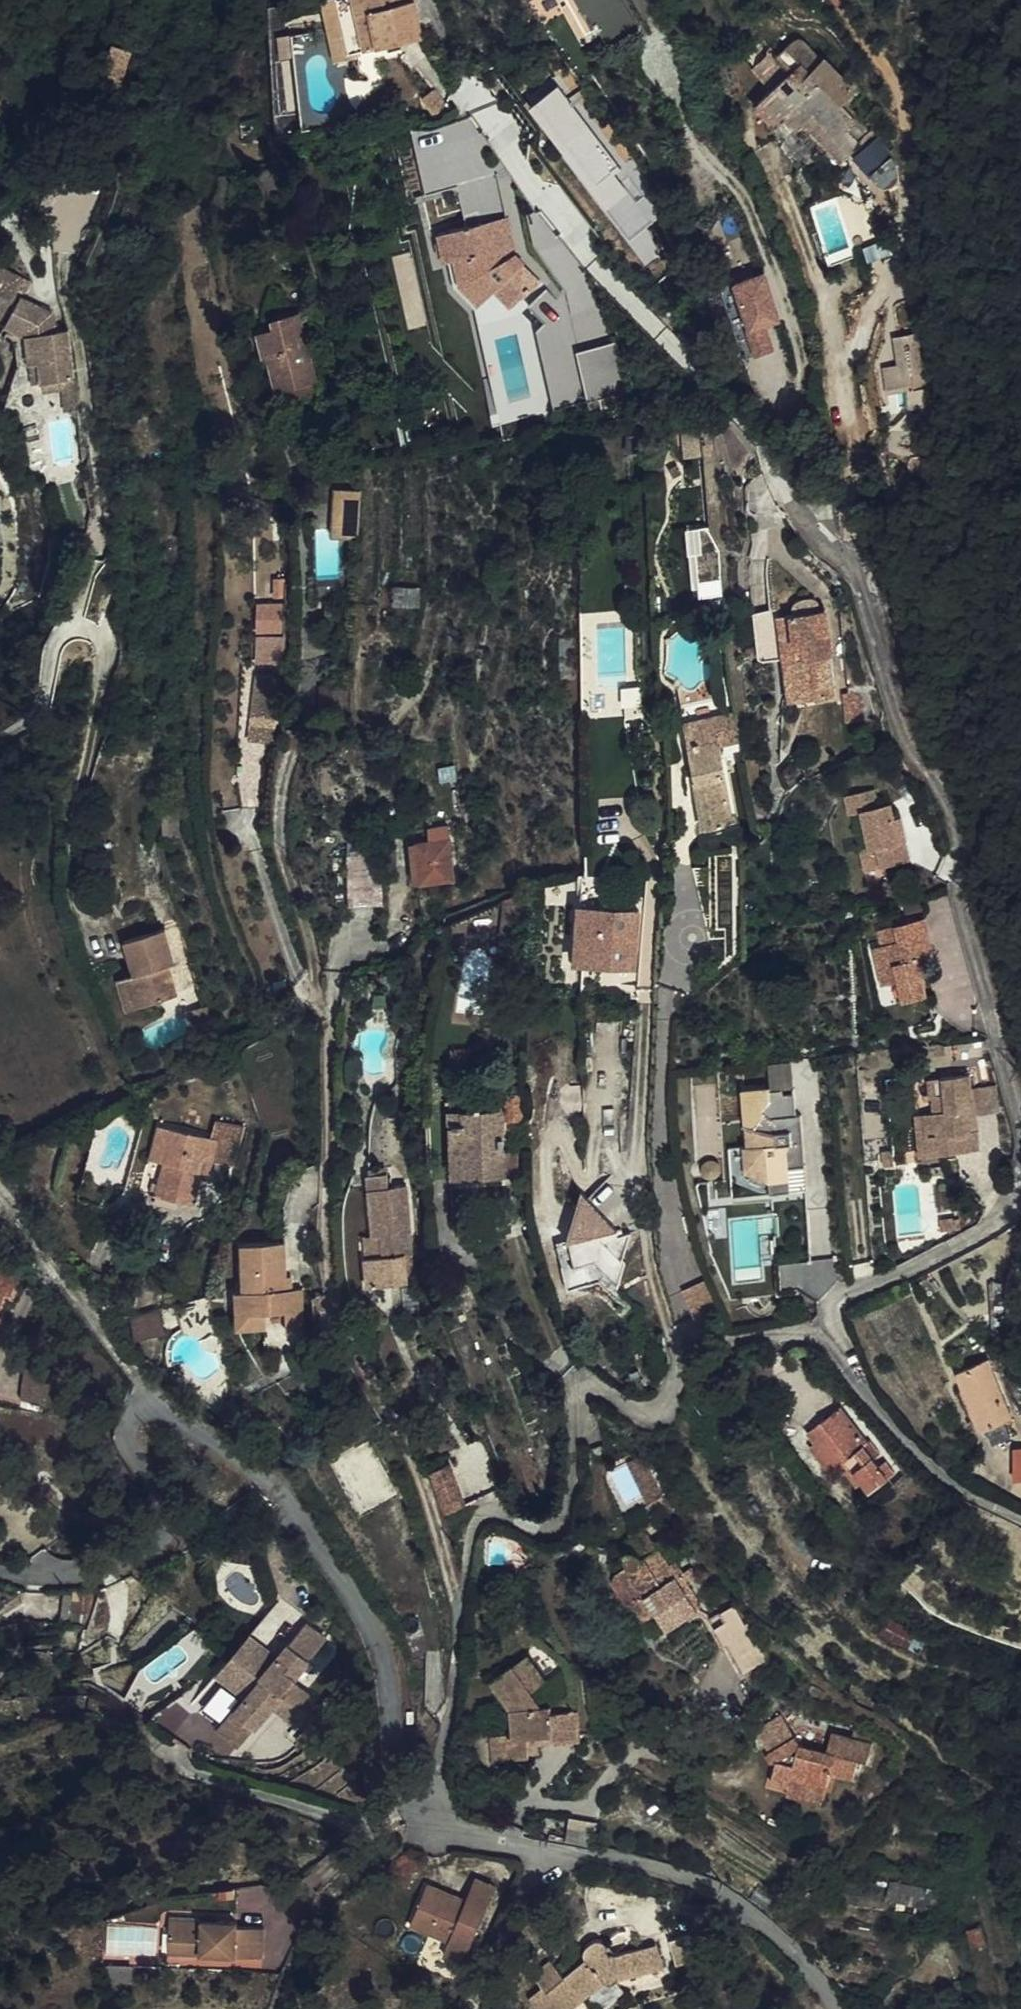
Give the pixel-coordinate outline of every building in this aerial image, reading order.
[(403,0),(341,0),(345,21),(364,16),(404,5),(403,0)] [(364,16),(377,73),(433,60),(419,0),(404,5),(364,16)] [(334,23),(347,80),(377,73),(364,16),(345,21),(341,22),(334,23)] [(824,148),(833,158),(844,149),(855,162),(874,147),(861,130),(876,118),(842,80),(836,80),(821,62),(818,60),(815,59),(811,60),(808,62),(794,74),(806,88),(763,126),(788,153),(801,142),(811,133),(824,148)] [(801,142),(813,156),(824,148),(811,133),(801,142)] [(855,162),(844,149),(833,158),(847,172),(857,185),(886,161),(874,147),(855,162)] [(813,199),(847,172),(833,158),(805,183),(813,199)] [(550,176),(546,167),(540,172),(548,182),(550,176)] [(14,278),(12,285),(34,293),(40,319),(51,317),(55,339),(59,338),(55,319),(72,316),(76,333),(81,332),(70,285),(59,286),(54,266),(25,253),(30,239),(0,226),(0,272),(14,278)] [(520,232),(494,238),(498,262),(524,258),(520,232)] [(473,302),(491,317),(485,324),(493,333),(517,328),(553,294),(526,266),(524,258),(498,262),(494,238),(450,248),(456,277),(459,276),(468,275),(473,302)] [(465,303),(485,324),(491,317),(473,302),(468,275),(459,276),(465,303)] [(59,338),(73,336),(76,335),(76,333),(72,316),(55,319),(59,338)] [(44,341),(55,339),(51,317),(40,319),(44,341)] [(76,335),(73,336),(75,343),(79,365),(87,363),(81,332),(76,333),(76,335)] [(57,348),(75,343),(73,336),(59,338),(55,339),(57,348)] [(264,382),(271,380),(280,409),(284,407),(315,400),(296,337),(273,344),(276,355),(257,361),(264,382)] [(288,422),(319,413),(315,400),(284,407),(288,422)] [(361,552),(359,510),(333,511),(334,553),(361,552)] [(275,618),(254,616),(252,641),(273,643),(275,618)] [(826,626),(790,632),(805,721),(837,714),(828,661),(832,660),(826,626)] [(790,632),(778,634),(785,677),(793,723),(805,721),(790,632)] [(761,681),(785,677),(778,634),(754,638),(761,681)] [(271,688),(247,685),(243,727),(265,729),(271,688)] [(265,729),(243,727),(241,749),(263,751),(265,729)] [(745,763),(741,742),(713,748),(716,762),(719,762),(726,761),(727,766),(745,763)] [(719,762),(716,762),(713,748),(689,753),(709,850),(736,845),(719,762)] [(853,823),(857,821),(865,820),(874,859),(884,857),(888,876),(914,870),(910,850),(904,851),(895,811),(881,814),(877,796),(848,802),(853,823)] [(874,859),(865,820),(857,821),(870,879),(888,876),(884,857),(874,859)] [(421,907),(425,907),(423,884),(437,883),(435,868),(452,866),(452,862),(417,865),(421,907)] [(456,903),(452,866),(435,868),(437,883),(423,884),(425,907),(456,903)] [(385,878),(351,880),(351,932),(385,930),(385,878)] [(134,922),(143,953),(137,955),(145,987),(188,975),(179,944),(184,942),(175,910),(134,922)] [(650,928),(596,928),(595,978),(644,978),(644,946),(650,946),(650,928)] [(879,956),(886,994),(905,990),(909,1011),(931,1007),(927,985),(937,983),(933,963),(935,963),(928,929),(883,938),(886,955),(879,956)] [(139,989),(145,987),(137,955),(129,958),(139,989)] [(941,1122),(920,1124),(927,1181),(960,1178),(959,1166),(983,1163),(979,1123),(975,1098),(974,1086),(937,1090),(941,1122)] [(1002,1121),(1000,1096),(975,1098),(979,1123),(1002,1121)] [(752,1164),(754,1181),(750,1192),(773,1203),(798,1200),(796,1185),(805,1185),(802,1157),(798,1157),(797,1147),(807,1146),(805,1132),(799,1133),(797,1110),(774,1111),(773,1107),(746,1110),(749,1145),(743,1145),(745,1165),(752,1164)] [(175,1145),(168,1168),(187,1175),(184,1183),(198,1188),(206,1166),(212,1149),(219,1152),(236,1157),(249,1117),(221,1108),(216,1125),(170,1109),(160,1139),(175,1145)] [(168,1168),(175,1145),(160,1139),(157,1138),(149,1161),(168,1168)] [(522,1204),(514,1138),(466,1141),(478,1263),(507,1260),(501,1207),(522,1204)] [(212,1149),(206,1166),(213,1168),(219,1152),(212,1149)] [(187,1175),(168,1168),(149,1161),(146,1170),(184,1183),(187,1175)] [(390,1262),(392,1283),(375,1285),(378,1315),(419,1310),(419,1304),(422,1304),(420,1281),(422,1281),(415,1214),(396,1216),(395,1200),(375,1202),(381,1262),(390,1262)] [(583,1257),(569,1259),(578,1306),(606,1303),(619,1315),(632,1306),(640,1284),(635,1282),(644,1258),(635,1260),(633,1248),(601,1211),(583,1257)] [(287,1229),(243,1229),(241,1277),(240,1298),(262,1300),(283,1301),(283,1318),(301,1319),(302,1280),(286,1279),(287,1229)] [(4,1308),(9,1294),(0,1291),(7,1272),(15,1275),(24,1248),(0,1239),(0,1307),(4,1308)] [(373,1263),(375,1285),(392,1283),(390,1262),(381,1262),(373,1263)] [(240,1298),(241,1277),(234,1277),(232,1314),(261,1316),(262,1300),(240,1298)] [(161,1305),(133,1315),(141,1338),(169,1327),(161,1305)] [(50,1392),(58,1364),(31,1355),(23,1384),(50,1392)] [(985,1425),(974,1431),(983,1450),(1011,1435),(983,1381),(957,1395),(964,1409),(974,1404),(985,1425)] [(831,1438),(824,1442),(834,1460),(836,1459),(848,1481),(855,1478),(862,1492),(887,1477),(879,1463),(868,1470),(855,1448),(863,1443),(841,1406),(820,1417),(831,1438)] [(824,1465),(834,1460),(824,1442),(831,1438),(820,1417),(807,1424),(813,1435),(809,1437),(824,1465)] [(383,1483),(368,1456),(355,1464),(370,1489),(383,1483)] [(625,1464),(642,1500),(660,1526),(675,1516),(640,1456),(625,1464)] [(632,1544),(637,1553),(643,1563),(657,1554),(646,1536),(632,1544)] [(665,1638),(696,1619),(685,1603),(675,1584),(657,1554),(643,1563),(637,1553),(626,1555),(623,1556),(622,1558),(623,1561),(625,1563),(626,1565),(626,1567),(624,1569),(622,1571),(623,1573),(624,1574),(643,1605),(633,1611),(643,1626),(653,1620),(665,1638)] [(691,1575),(675,1584),(685,1603),(695,1597),(689,1587),(696,1583),(691,1575)] [(66,1606),(63,1646),(82,1647),(79,1637),(90,1610),(93,1594),(80,1603),(72,1606),(66,1606)] [(902,1643),(905,1640),(915,1651),(924,1642),(890,1606),(877,1618),(902,1643)] [(722,1651),(726,1648),(748,1685),(776,1669),(754,1633),(750,1635),(735,1610),(708,1627),(722,1651)] [(266,1670),(312,1705),(319,1695),(292,1675),(323,1637),(304,1622),(278,1654),(266,1670)] [(278,1654),(248,1630),(234,1646),(266,1670),(278,1654)] [(252,1688),(266,1670),(234,1646),(220,1664),(252,1688)] [(242,1742),(275,1698),(301,1718),(312,1705),(266,1670),(252,1688),(221,1727),(242,1742)] [(566,1771),(602,1765),(598,1738),(571,1739),(571,1734),(562,1734),(550,1721),(562,1711),(541,1686),(508,1714),(531,1741),(535,1764),(531,1765),(533,1788),(567,1783),(566,1771)] [(323,1714),(312,1705),(301,1718),(307,1722),(299,1733),(305,1737),(323,1714)] [(768,1790),(788,1794),(790,1787),(828,1797),(832,1784),(853,1790),(859,1769),(866,1771),(870,1757),(833,1745),(827,1763),(800,1757),(794,1747),(766,1761),(771,1773),(768,1790)] [(828,1797),(790,1787),(788,1794),(785,1805),(822,1816),(828,1797)] [(513,1877),(494,1865),(483,1887),(503,1897),(513,1877)] [(463,1922),(462,1925),(481,1936),(503,1897),(483,1887),(446,1866),(427,1902),(463,1922)] [(216,1881),(185,1880),(184,1910),(279,1912),(280,1882),(251,1881),(251,1876),(216,1874),(216,1881)] [(477,1944),(481,1936),(462,1925),(457,1933),(477,1944)] [(146,1940),(146,1926),(124,1926),(124,1940),(146,1940)] [(623,1997),(625,1994),(626,1995),(628,1997),(630,1998),(633,1998),(635,1997),(637,1996),(639,1994),(640,1985),(642,1984),(684,1970),(679,1953),(651,1962),(638,1967),(623,1976),(610,1985),(597,1994),(585,2005),(580,2008),(609,2008),(623,1997)] [(638,1967),(637,1965),(635,1962),(632,1960),(629,1958),(625,1957),(622,1957),(618,1958),(615,1959),(612,1962),(610,1965),(609,1968),(608,1972),(608,1975),(588,1994),(573,1980),(557,1995),(566,2006),(563,2008),(580,2008),(585,2005),(597,1994),(610,1985),(623,1976),(638,1967)] [(642,1984),(645,1991),(687,1977),(684,1970),(642,1984)] [(623,1997),(609,2008),(621,2008),(628,2002),(623,1997)]
